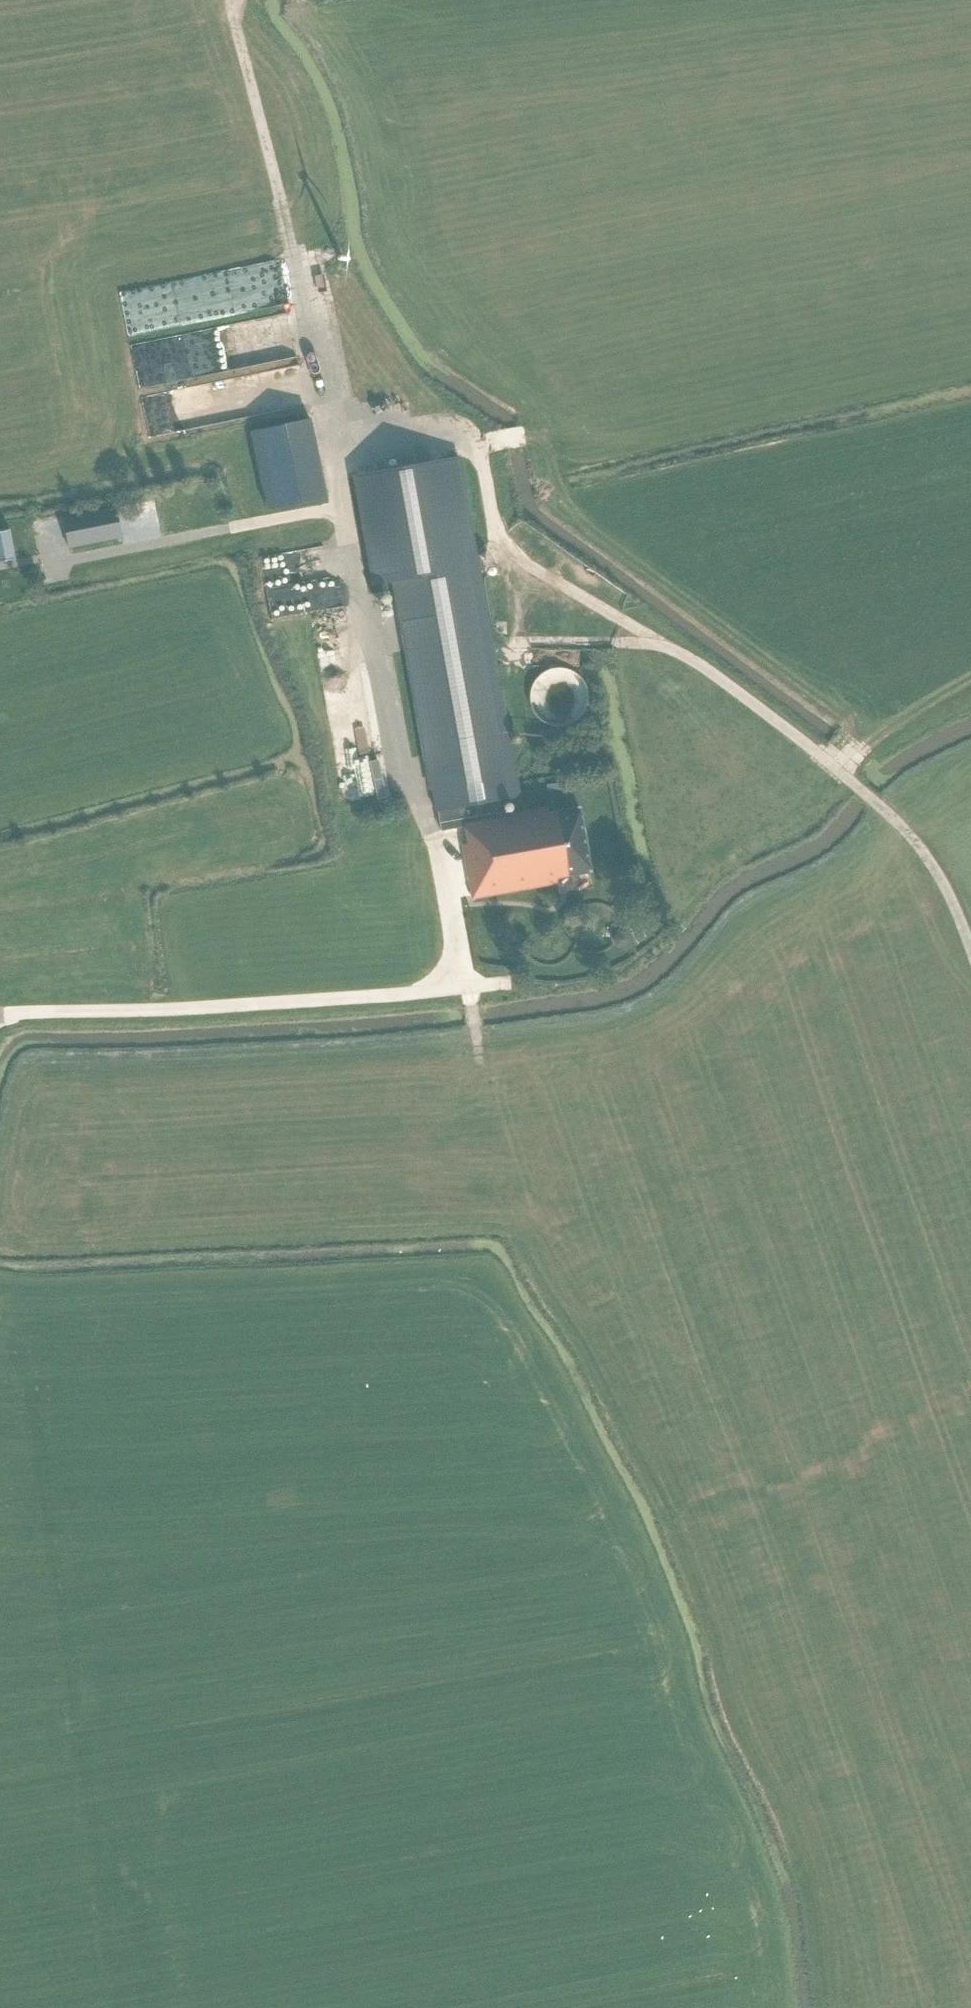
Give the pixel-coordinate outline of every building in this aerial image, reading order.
[(290,422),(229,433),(243,511),(304,500),(290,422)] [(436,447),(357,461),(367,520),(446,506),(436,447)] [(113,507),(61,518),(67,548),(119,537),(113,507)] [(13,542),(10,529),(0,531),(0,544),(13,542)] [(395,580),(436,811),(438,811),(441,831),(465,827),(468,842),(463,843),(472,899),(556,883),(555,878),(591,872),(580,807),(548,813),(547,807),(501,816),(498,800),(517,797),(476,566),(395,580)] [(587,689),(586,689),(585,685),(583,682),(581,679),(579,676),(575,673),(571,671),(567,670),(563,669),(559,668),(555,668),(549,670),(542,673),(538,677),(535,681),(532,686),(530,691),(530,695),(530,699),(531,706),(533,711),(536,716),(539,719),(542,721),(544,723),(548,725),(553,726),(558,727),(564,726),(569,725),(574,722),(578,719),(581,716),(584,712),(585,710),(586,708),(587,704),(588,699),(587,694),(587,689)]
